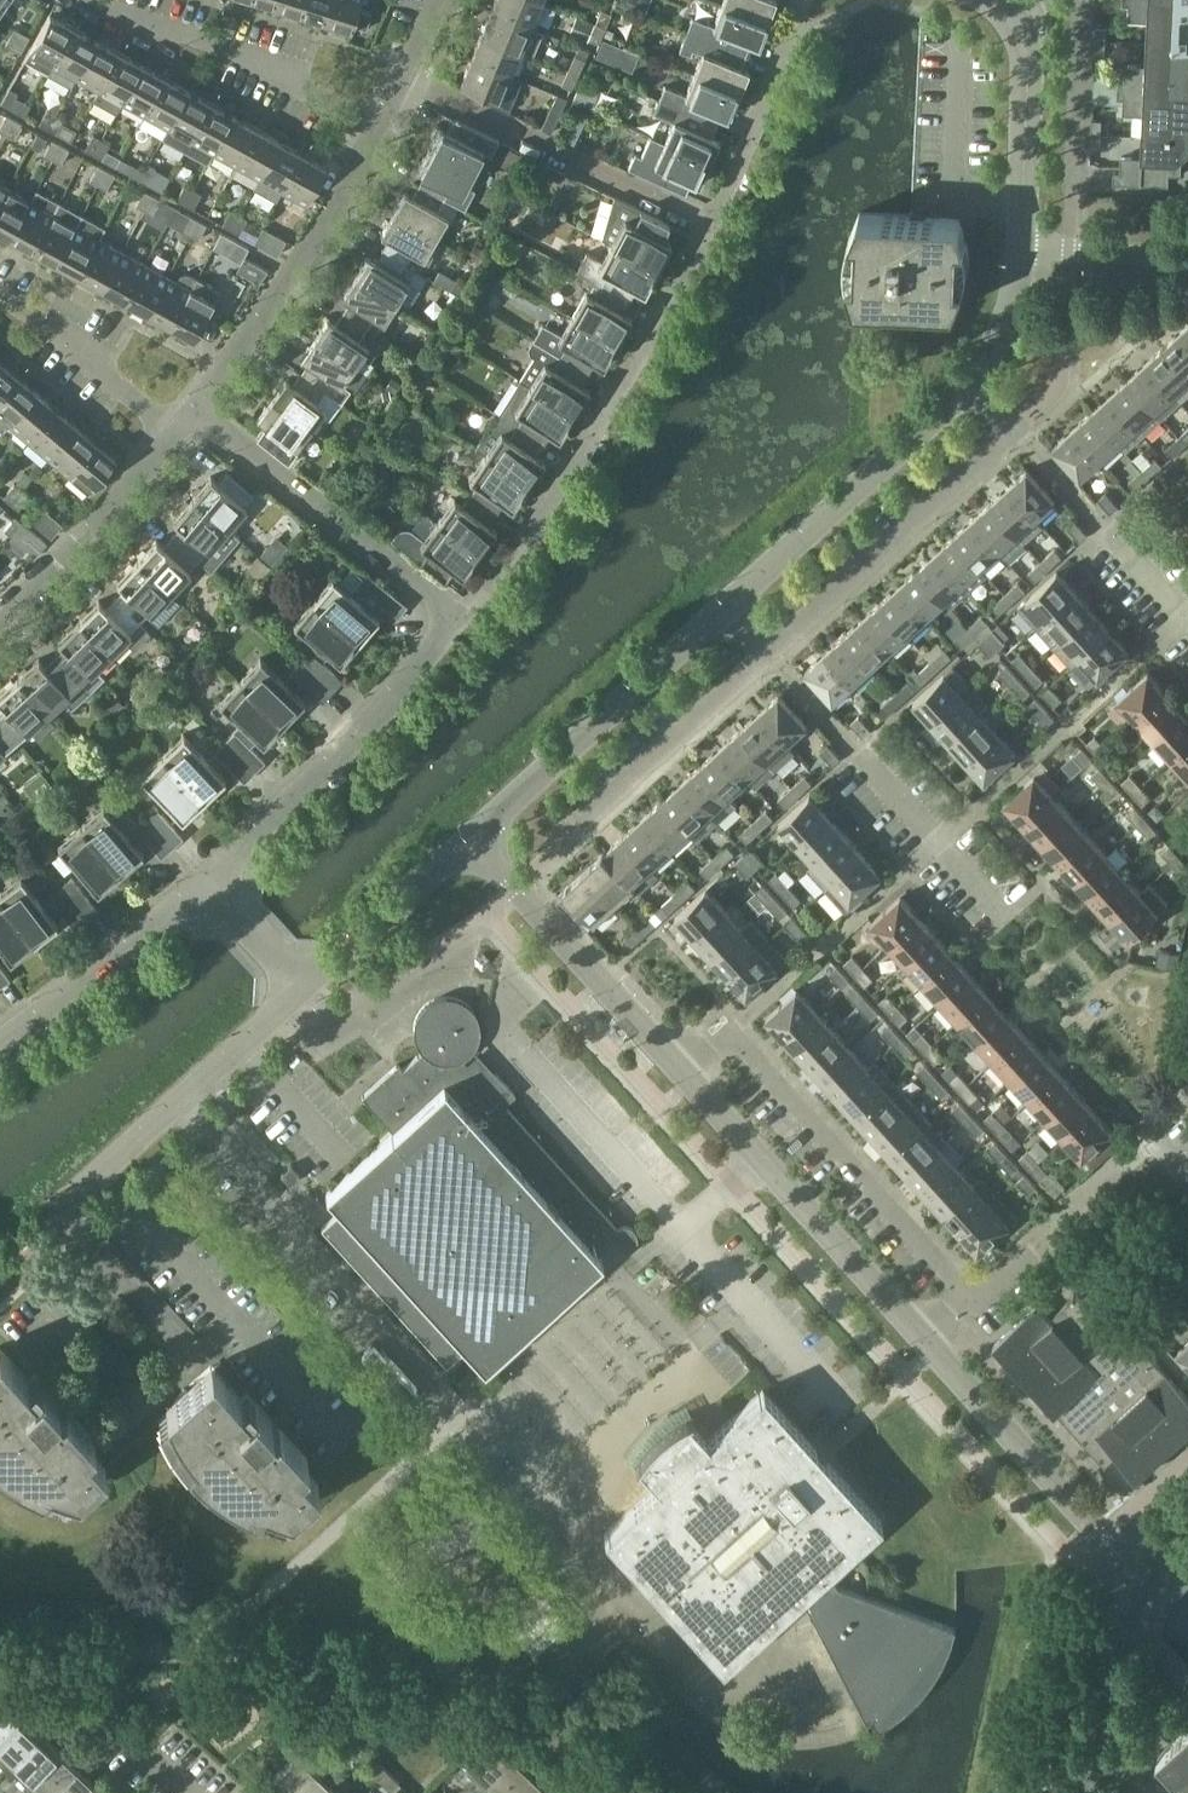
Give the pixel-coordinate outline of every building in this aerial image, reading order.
[(277,5),(301,13),(305,0),(278,0),(277,5)] [(301,13),(326,21),(332,0),(305,0),(301,13)] [(361,0),(332,0),(326,21),(352,29),(353,24),(366,28),(372,12),(358,8),(361,0)] [(492,10),(531,25),(541,1),(539,0),(496,0),(492,10)] [(618,1),(644,12),(649,0),(618,0),(618,1)] [(721,5),(768,22),(776,0),(723,0),(721,5)] [(1148,44),(1175,46),(1177,0),(1124,0),(1123,5),(1130,5),(1129,20),(1149,21),(1148,44)] [(1187,0),(1177,0),(1175,46),(1187,46),(1187,0)] [(759,44),(768,22),(721,5),(714,25),(693,17),(687,31),(746,54),(751,41),(759,44)] [(531,25),(492,10),(482,34),(521,50),(531,25)] [(596,24),(606,28),(612,14),(602,10),(596,24)] [(49,72),(73,27),(50,14),(25,59),(25,60),(49,72)] [(575,18),(569,34),(586,41),(593,24),(575,18)] [(600,43),(603,36),(606,28),(596,24),(590,39),(600,43)] [(77,77),(97,40),(73,27),(49,72),(72,86),(77,77)] [(1107,27),(1098,27),(1097,42),(1106,42),(1107,27)] [(10,36),(25,44),(30,36),(14,28),(10,36)] [(741,67),(746,54),(687,31),(680,49),(680,51),(691,55),(693,49),(703,53),(694,74),(740,92),(749,70),(741,67)] [(482,34),(472,58),(511,74),(521,50),(482,34)] [(21,53),(25,44),(10,36),(6,45),(21,53)] [(603,39),(597,55),(632,69),(638,53),(603,39)] [(97,40),(77,77),(100,89),(120,52),(97,40)] [(1106,56),(1106,42),(1097,42),(1096,55),(1106,56)] [(1172,92),(1175,46),(1148,44),(1147,65),(1127,64),(1126,80),(1119,79),(1119,89),(1172,92)] [(1175,46),(1172,92),(1187,92),(1187,46),(1175,46)] [(143,65),(120,52),(100,89),(94,100),(116,113),(123,102),(143,65)] [(574,59),(562,54),(558,63),(570,68),(574,59)] [(569,70),(578,74),(585,60),(575,55),(574,59),(570,68),(569,70)] [(462,84),(494,96),(491,103),(508,111),(521,78),(511,74),(472,58),(462,84)] [(143,65),(123,102),(145,114),(166,77),(143,65)] [(572,89),(578,74),(569,70),(562,84),(572,89)] [(740,92),(694,74),(686,94),(665,86),(660,99),(718,123),(723,111),(731,114),(740,92)] [(166,77),(145,114),(168,127),(188,90),(166,77)] [(601,89),(583,80),(575,99),(593,107),(601,89)] [(18,92),(10,88),(1,103),(10,108),(18,92)] [(1170,138),(1172,92),(1119,89),(1119,97),(1125,98),(1124,113),(1145,114),(1143,136),(1170,138)] [(188,90),(168,127),(162,138),(186,151),(212,103),(188,90)] [(1170,138),(1187,139),(1187,92),(1172,92),(1170,138)] [(557,94),(541,127),(548,131),(551,132),(568,98),(557,94)] [(712,137),(718,123),(660,99),(654,112),(674,122),(665,141),(710,162),(720,140),(712,137)] [(214,152),(215,152),(235,115),(212,103),(186,151),(208,163),(214,152)] [(40,124),(48,128),(56,114),(48,109),(40,124)] [(15,119),(7,114),(0,127),(0,130),(7,134),(15,119)] [(56,114),(48,128),(56,133),(64,118),(56,114)] [(235,115),(215,152),(237,165),(258,128),(235,115)] [(440,127),(429,147),(449,158),(473,170),(482,151),(492,155),(499,140),(455,118),(448,131),(440,127)] [(24,123),(15,119),(7,134),(16,138),(24,123)] [(1093,119),(1092,134),(1102,134),(1103,120),(1093,119)] [(281,141),(258,128),(237,165),(260,178),(281,141)] [(85,149),(94,154),(102,139),(93,134),(85,149)] [(1101,149),(1102,134),(1092,134),(1092,148),(1101,149)] [(700,184),(710,162),(665,141),(665,142),(651,136),(642,156),(636,153),(629,168),(686,194),(692,181),(700,184)] [(1170,138),(1143,136),(1142,158),(1122,157),(1121,173),(1115,172),(1114,183),(1169,185),(1170,174),(1182,175),(1183,159),(1187,154),(1187,139),(1170,138)] [(102,139),(94,154),(102,158),(110,143),(102,139)] [(53,159),(61,144),(53,140),(45,155),(53,159)] [(260,178),(283,190),(303,153),(281,141),(260,178)] [(70,149),(61,144),(53,159),(62,164),(70,149)] [(466,184),(473,170),(449,158),(429,147),(418,169),(426,173),(420,185),(444,199),(444,198),(466,209),(476,189),(466,184)] [(511,170),(503,186),(515,192),(533,158),(520,151),(520,153),(508,147),(499,164),(511,170)] [(327,166),(303,153),(283,190),(307,203),(327,166)] [(550,165),(534,157),(529,168),(545,175),(550,165)] [(147,164),(144,170),(140,179),(148,183),(156,168),(147,164)] [(99,185),(107,170),(98,165),(90,180),(99,185)] [(136,185),(140,179),(144,170),(136,166),(127,181),(136,185)] [(115,174),(107,170),(99,185),(107,189),(115,174)] [(177,199),(186,204),(194,189),(185,184),(177,199)] [(444,199),(420,185),(413,197),(405,192),(394,212),(436,237),(448,216),(438,211),(444,199)] [(0,202),(0,231),(10,237),(30,200),(8,188),(0,202)] [(36,189),(30,200),(10,237),(34,250),(60,202),(36,189)] [(194,189),(186,204),(194,208),(202,194),(194,189)] [(136,205),(145,210),(153,195),(144,190),(136,205)] [(153,195),(145,210),(153,214),(161,199),(153,195)] [(612,243),(613,243),(659,267),(671,242),(662,238),(669,224),(615,196),(613,201),(602,238),(612,243)] [(516,198),(511,207),(520,211),(524,202),(516,198)] [(34,250),(57,262),(83,215),(60,202),(34,250)] [(222,224),(232,229),(240,214),(231,209),(222,224)] [(436,237),(394,212),(382,234),(389,238),(382,249),(407,264),(418,271),(421,266),(425,268),(433,255),(428,251),(436,237)] [(240,214),(232,229),(239,234),(248,218),(240,214)] [(848,275),(849,279),(856,304),(956,308),(966,285),(967,280),(968,276),(969,271),(970,266),(970,262),(970,257),(969,253),(969,248),(967,243),(960,219),(907,217),(861,214),(851,238),(849,242),(848,247),(847,251),(847,256),(846,261),(846,265),(847,270),(848,275)] [(106,227),(83,215),(57,262),(80,275),(100,238),(106,227)] [(182,230),(191,235),(199,220),(190,215),(182,230)] [(207,224),(199,220),(191,235),(199,239),(207,224)] [(286,240),(277,235),(263,227),(255,242),(278,255),(286,240)] [(123,251),(100,238),(80,275),(102,287),(123,251)] [(249,247),(237,241),(229,255),(241,262),(249,247)] [(577,272),(593,280),(630,300),(636,288),(645,293),(659,267),(613,243),(612,243),(603,261),(587,252),(577,272)] [(474,244),(468,255),(478,261),(484,249),(474,244)] [(505,255),(492,248),(485,259),(499,266),(505,255)] [(418,271),(407,264),(382,249),(376,261),(368,256),(355,276),(397,303),(409,283),(420,289),(427,277),(418,271)] [(146,263),(123,251),(102,287),(126,300),(146,263)] [(169,276),(146,263),(126,300),(148,312),(169,276)] [(176,280),(169,276),(148,312),(171,325),(197,278),(189,273),(185,273),(181,273),(179,276),(176,280)] [(350,301),(343,312),(377,334),(385,323),(397,303),(355,276),(343,297),(350,301)] [(198,277),(197,278),(171,325),(195,338),(221,290),(198,277)] [(593,280),(573,315),(618,341),(632,317),(623,312),(630,300),(593,280)] [(377,334),(343,312),(336,323),(328,318),(315,338),(356,366),(363,354),(368,357),(379,341),(374,338),(377,334)] [(573,315),(562,334),(543,323),(533,339),(588,372),(595,361),(604,366),(618,341),(573,315)] [(444,330),(461,340),(467,330),(451,320),(444,330)] [(1187,373),(1187,336),(1182,329),(1164,346),(1187,373)] [(308,363),(301,373),(342,402),(351,389),(343,384),(356,366),(315,338),(301,358),(308,363)] [(581,384),(588,372),(533,339),(529,347),(530,354),(535,356),(520,379),(575,413),(590,389),(581,384)] [(1187,395),(1187,373),(1164,346),(1145,363),(1175,395),(1181,402),(1187,395)] [(417,360),(431,369),(437,361),(423,352),(417,360)] [(17,375),(0,361),(0,394),(17,375)] [(424,381),(430,371),(417,363),(411,373),(424,381)] [(1175,395),(1145,363),(1128,379),(1156,411),(1157,411),(1175,395)] [(330,418),(342,402),(301,373),(293,384),(286,379),(272,398),(312,427),(320,416),(324,419),(330,418)] [(37,392),(17,375),(0,394),(0,429),(3,431),(9,424),(10,424),(37,392)] [(386,387),(395,393),(401,384),(392,378),(386,387)] [(551,432),(560,438),(575,413),(520,379),(498,413),(544,443),(551,432)] [(1156,411),(1128,379),(1109,396),(1145,435),(1163,418),(1157,411),(1156,411)] [(381,391),(383,400),(391,399),(389,389),(381,391)] [(30,441),(56,409),(37,392),(10,424),(30,441)] [(1145,435),(1109,396),(1091,412),(1120,444),(1119,445),(1127,452),(1145,435)] [(298,446),(312,427),(272,398),(258,418),(265,423),(256,434),(296,465),(306,452),(298,446)] [(77,425),(56,409),(30,441),(50,458),(77,425)] [(1120,444),(1091,412),(1072,429),(1101,461),(1119,445),(1120,444)] [(397,423),(383,413),(374,426),(388,436),(397,423)] [(536,455),(544,443),(498,413),(475,448),(485,455),(486,455),(529,484),(544,460),(536,455)] [(70,474),(97,442),(77,425),(50,458),(70,474)] [(1101,461),(1072,429),(1052,447),(1081,479),(1101,461)] [(1180,437),(1187,445),(1187,444),(1187,430),(1180,437)] [(1173,457),(1187,445),(1180,437),(1167,450),(1173,457)] [(117,460),(97,442),(70,474),(90,492),(117,460)] [(478,484),(471,494),(497,512),(504,501),(513,507),(529,484),(486,455),(485,455),(470,478),(478,484)] [(1163,466),(1157,458),(1143,470),(1150,478),(1163,466)] [(1127,466),(1137,477),(1143,470),(1133,460),(1127,466)] [(327,470),(318,482),(326,489),(336,476),(327,470)] [(1036,518),(1037,518),(1055,501),(1028,470),(1009,488),(1036,518)] [(1137,490),(1150,478),(1143,470),(1130,483),(1137,490)] [(211,476),(193,497),(228,527),(246,506),(245,505),(254,494),(227,472),(219,482),(211,476)] [(4,497),(12,503),(23,490),(15,483),(4,497)] [(1009,488),(990,504),(1025,543),(1044,526),(1037,518),(1036,518),(1009,488)] [(23,490),(12,503),(19,509),(29,496),(23,490)] [(1119,506),(1107,493),(1099,499),(1111,513),(1119,506)] [(455,499),(449,507),(438,521),(479,552),(497,529),(489,524),(497,512),(471,494),(463,505),(455,499)] [(181,525),(172,536),(199,559),(212,571),(240,537),(228,527),(193,497),(174,519),(181,525)] [(990,504),(972,521),(1000,552),(1000,551),(1007,559),(1025,543),(990,504)] [(63,524),(42,507),(31,520),(52,537),(63,524)] [(47,543),(16,517),(5,530),(36,556),(47,543)] [(1088,534),(1076,520),(1069,527),(1081,541),(1088,534)] [(463,575),(479,552),(438,521),(425,539),(411,529),(407,528),(402,528),(399,529),(391,539),(445,582),(454,569),(463,575)] [(982,567),(1000,552),(972,521),(954,537),(982,568),(982,567)] [(189,570),(199,559),(172,536),(164,546),(156,540),(137,560),(171,591),(190,571),(189,570)] [(982,567),(982,568),(954,537),(936,554),(970,592),(989,575),(982,567)] [(272,564),(279,556),(267,546),(260,554),(272,564)] [(1063,557),(1056,549),(1042,562),(1049,569),(1063,557)] [(917,570),(945,601),(951,608),(970,592),(936,554),(917,570)] [(125,588),(115,597),(140,621),(150,611),(151,613),(171,591),(137,560),(118,581),(125,588)] [(1036,581),(1049,569),(1042,562),(1029,573),(1036,581)] [(917,570),(899,587),(927,618),(945,601),(917,570)] [(1019,606),(1037,626),(1075,591),(1058,571),(1019,606)] [(333,578),(314,600),(360,639),(379,617),(375,614),(383,604),(398,617),(408,605),(367,573),(350,592),(333,578)] [(1026,590),(1019,582),(1006,594),(1013,602),(1026,590)] [(927,618),(899,587),(880,604),(908,635),(927,618)] [(1075,591),(1037,626),(1054,645),(1093,610),(1075,591)] [(1000,614),(1013,602),(1006,594),(993,606),(1000,614)] [(151,633),(140,622),(140,621),(115,597),(106,608),(99,600),(79,620),(111,653),(125,640),(135,649),(151,633)] [(314,600),(294,623),(340,662),(360,639),(314,600)] [(890,651),(908,635),(880,604),(862,621),(890,651)] [(1054,645),(1073,665),(1111,630),(1093,610),(1054,645)] [(989,623),(982,615),(969,628),(976,635),(989,623)] [(96,668),(111,653),(79,620),(58,641),(65,647),(55,656),(79,682),(89,693),(105,677),(96,668)] [(871,668),(890,651),(862,621),(844,637),(871,668)] [(963,647),(976,635),(969,628),(956,640),(963,647)] [(986,636),(999,650),(1006,643),(994,629),(986,636)] [(1111,630),(1073,665),(1091,685),(1129,650),(1111,630)] [(999,650),(986,636),(979,643),(991,657),(999,650)] [(853,685),(871,668),(844,637),(825,654),(853,685)] [(953,656),(946,649),(932,661),(939,669),(953,656)] [(311,651),(302,661),(333,690),(342,679),(323,662),(315,655),(311,651)] [(1024,672),(1032,665),(1021,653),(1013,660),(1024,672)] [(853,685),(825,654),(807,671),(835,701),(853,685)] [(69,692),(79,682),(55,656),(45,666),(39,659),(18,678),(49,712),(70,693),(69,692)] [(261,659),(240,680),(284,721),(304,700),(261,659)] [(302,661),(291,673),(303,683),(323,701),(333,690),(302,661)] [(922,686),(939,669),(932,661),(920,673),(915,668),(910,673),(922,686)] [(914,701),(932,721),(972,685),(954,665),(945,674),(944,674),(914,701)] [(1011,684),(1019,677),(1007,665),(1000,672),(1011,684)] [(1045,680),(1032,665),(1024,672),(1037,687),(1045,680)] [(1137,719),(1167,692),(1149,672),(1119,699),(1137,719)] [(1019,677),(1011,684),(1024,699),(1031,692),(1019,677)] [(49,712),(18,678),(0,694),(0,701),(3,704),(0,706),(0,721),(15,739),(26,730),(27,731),(49,712)] [(243,723),(225,740),(255,770),(265,761),(247,742),(254,734),(264,743),(284,721),(240,680),(220,702),(243,723)] [(916,690),(909,682),(895,694),(902,702),(916,690)] [(990,705),(972,685),(932,721),(950,740),(980,713),(981,714),(990,705)] [(1062,700),(1050,686),(1043,693),(1055,706),(1062,700)] [(1185,711),(1167,692),(1137,719),(1155,738),(1185,711)] [(890,714),(902,702),(895,694),(883,706),(890,714)] [(780,695),(760,713),(788,743),(808,725),(780,695)] [(1049,711),(1037,698),(1030,705),(1042,718),(1049,711)] [(1185,711),(1155,738),(1172,758),(1187,743),(1187,715),(1185,711)] [(760,713),(741,730),(769,760),(788,743),(760,713)] [(998,733),(981,714),(980,713),(950,740),(968,760),(998,733)] [(872,730),(859,716),(852,723),(864,736),(872,730)] [(15,739),(0,721),(0,754),(6,749),(5,748),(15,739)] [(741,730),(721,748),(749,779),(749,778),(757,787),(776,770),(768,761),(769,760),(741,730)] [(1016,753),(998,733),(968,760),(986,780),(1016,753)] [(184,735),(163,754),(204,798),(225,778),(216,769),(184,735)] [(1098,754),(1106,747),(1096,737),(1089,743),(1098,754)] [(225,740),(215,751),(216,753),(224,761),(245,781),(255,770),(225,740)] [(1172,758),(1187,775),(1187,743),(1172,758)] [(841,758),(829,744),(821,751),(833,764),(841,758)] [(1116,759),(1106,747),(1098,754),(1109,765),(1116,759)] [(721,748),(702,766),(729,796),(730,796),(749,779),(721,748)] [(1092,760),(1082,749),(1075,755),(1085,766),(1092,760)] [(204,798),(163,754),(141,775),(182,819),(204,798)] [(702,766),(682,783),(718,823),(738,805),(730,796),(729,796),(702,766)] [(1093,775),(1102,786),(1110,779),(1100,768),(1093,775)] [(806,775),(793,787),(800,795),(813,783),(806,775)] [(1006,802),(1023,822),(1053,795),(1036,775),(1006,802)] [(1133,793),(1141,786),(1131,775),(1124,782),(1133,793)] [(1110,779),(1102,786),(1113,797),(1120,790),(1110,779)] [(699,840),(718,823),(682,783),(663,801),(690,831),(699,840)] [(1151,798),(1141,786),(1133,793),(1144,804),(1151,798)] [(787,807),(800,795),(793,787),(780,800),(787,807)] [(780,822),(799,843),(829,816),(811,795),(780,822)] [(1053,795),(1023,822),(1041,841),(1071,814),(1053,795)] [(690,831),(663,801),(643,819),(670,849),(690,831)] [(104,807),(81,826),(121,872),(143,852),(139,848),(148,841),(162,856),(173,846),(144,815),(139,820),(126,804),(112,816),(104,807)] [(155,806),(144,815),(173,846),(183,837),(155,806)] [(1138,824),(1145,818),(1135,807),(1128,814),(1137,824),(1138,824)] [(767,810),(753,823),(761,830),(774,818),(767,810)] [(1041,841),(1059,861),(1088,834),(1071,814),(1041,841)] [(816,862),(846,835),(829,816),(799,843),(815,862),(816,862)] [(1145,818),(1138,824),(1148,836),(1155,829),(1145,818)] [(643,819),(624,836),(652,866),(670,849),(643,819)] [(761,830),(753,823),(741,834),(748,842),(761,830)] [(121,872),(81,826),(58,846),(98,891),(121,872)] [(1088,834),(1059,861),(1076,880),(1106,853),(1088,834)] [(864,854),(846,835),(816,862),(815,862),(808,868),(826,888),(834,882),(864,854)] [(624,836),(606,852),(605,853),(633,883),(641,892),(660,875),(652,866),(624,836)] [(728,845),(715,858),(722,865),(736,853),(728,845)] [(1163,852),(1173,863),(1180,856),(1170,845),(1163,852)] [(751,849),(744,855),(756,869),(764,862),(751,849)] [(583,868),(616,905),(629,893),(633,898),(639,892),(640,893),(641,892),(633,883),(605,853),(606,852),(605,851),(592,862),(590,861),(583,868)] [(1076,880),(1094,899),(1123,872),(1106,853),(1076,880)] [(862,892),(882,874),(864,854),(834,882),(826,888),(848,913),(866,896),(862,892)] [(748,876),(756,869),(744,855),(736,863),(748,876)] [(1173,863),(1183,874),(1187,870),(1187,865),(1180,856),(1173,863)] [(709,877),(722,865),(715,858),(701,870),(709,877)] [(564,888),(568,891),(561,898),(589,929),(596,922),(596,923),(616,905),(583,868),(575,875),(576,877),(564,888)] [(782,893),(790,886),(778,872),(770,879),(782,893)] [(1123,872),(1094,899),(1111,919),(1141,892),(1123,872)] [(58,924),(21,876),(0,892),(0,897),(34,942),(58,924)] [(71,877),(61,886),(88,918),(98,910),(71,877)] [(690,881),(676,893),(683,901),(696,888),(690,881)] [(1141,892),(1111,919),(1130,939),(1169,904),(1151,883),(1141,892)] [(769,905),(777,898),(765,884),(757,891),(769,905)] [(61,886),(49,895),(52,898),(58,906),(76,928),(88,918),(61,886)] [(802,899),(790,886),(782,893),(795,906),(802,899)] [(707,889),(677,916),(695,937),(725,909),(707,889)] [(683,901),(676,893),(663,905),(669,913),(683,901)] [(889,943),(920,916),(902,896),(872,923),(889,943)] [(10,960),(34,942),(0,897),(0,947),(10,960)] [(789,911),(777,898),(769,905),(781,919),(789,911)] [(800,912),(812,926),(820,919),(808,905),(800,912)] [(725,909),(695,937),(712,956),(742,928),(725,909)] [(637,928),(644,936),(657,923),(651,916),(637,928)] [(907,963),(937,935),(920,916),(889,943),(907,963)] [(806,931),(794,917),(786,925),(799,938),(806,931)] [(712,956),(730,975),(770,939),(753,919),(742,929),(742,928),(712,956)] [(631,947),(644,936),(637,928),(624,940),(631,947)] [(955,955),(937,935),(907,963),(924,982),(955,955)] [(789,959),(770,939),(730,975),(748,995),(789,959)] [(1179,954),(1162,950),(1159,964),(1177,968),(1179,954)] [(972,974),(955,955),(924,982),(942,1001),(972,974)] [(855,974),(863,967),(853,956),(845,963),(855,974)] [(10,979),(0,965),(0,986),(10,979)] [(850,979),(838,966),(830,973),(842,986),(850,979)] [(874,978),(863,967),(855,974),(866,986),(874,978)] [(990,993),(972,974),(942,1001),(959,1021),(990,993)] [(848,992),(859,1005),(867,998),(856,985),(848,992)] [(786,1037),(816,1009),(798,990),(768,1017),(786,1037)] [(1007,1013),(990,993),(959,1021),(977,1040),(1007,1013)] [(890,1013),(898,1006),(888,995),(881,1001),(890,1013)] [(452,997),(449,997),(446,996),(437,998),(426,1003),(421,1009),(417,1016),(414,1024),(414,1034),(418,1044),(422,1051),(403,1069),(398,1064),(362,1097),(393,1131),(327,1191),(343,1209),(322,1229),(447,1366),(468,1348),(484,1366),(602,1258),(598,1254),(612,1241),(619,1248),(623,1249),(627,1249),(631,1248),(634,1246),(637,1243),(638,1239),(638,1235),(636,1232),(633,1228),(630,1226),(627,1225),(623,1225),(620,1227),(617,1229),(505,1105),(515,1095),(473,1049),(476,1045),(479,1037),(480,1030),(479,1023),(477,1016),(474,1010),(467,1004),(459,999),(452,997)] [(867,998),(859,1005),(872,1019),(880,1012),(867,998)] [(909,1018),(898,1006),(890,1013),(901,1024),(909,1018)] [(786,1037),(803,1056),(833,1029),(816,1009),(786,1037)] [(1025,1032),(1007,1013),(977,1040),(995,1060),(1025,1032)] [(883,1031),(895,1044),(902,1037),(890,1024),(883,1031)] [(803,1056),(821,1075),(851,1048),(833,1029),(803,1056)] [(1025,1032),(995,1060),(1012,1079),(1043,1052),(1025,1032)] [(933,1045),(923,1034),(915,1041),(925,1052),(933,1045)] [(902,1037),(895,1044),(907,1058),(915,1051),(902,1037)] [(944,1056),(933,1045),(925,1052),(936,1063),(944,1056)] [(821,1075),(839,1095),(869,1068),(851,1048),(821,1075)] [(1060,1071),(1043,1052),(1012,1079),(1030,1099),(1060,1071)] [(839,1095),(856,1114),(893,1080),(876,1061),(869,1068),(839,1095)] [(918,1070),(930,1083),(937,1076),(926,1064),(918,1070)] [(1078,1091),(1060,1071),(1030,1099),(1047,1118),(1078,1091)] [(961,1091),(968,1084),(958,1073),(951,1079),(961,1091)] [(937,1076),(930,1083),(943,1097),(950,1090),(937,1076)] [(911,1100),(893,1080),(856,1114),(873,1134),(911,1100)] [(979,1095),(968,1084),(961,1091),(971,1102),(979,1095)] [(1095,1110),(1078,1091),(1047,1118),(1065,1137),(1095,1110)] [(891,1153),(929,1119),(911,1100),(873,1134),(891,1153)] [(954,1109),(965,1122),(973,1115),(961,1102),(954,1109)] [(1114,1131),(1095,1110),(1065,1137),(1084,1158),(1086,1156),(1095,1166),(1120,1143),(1111,1134),(1114,1131)] [(996,1129),(1003,1123),(994,1111),(986,1118),(996,1129)] [(973,1115),(965,1122),(978,1136),(985,1129),(973,1115)] [(929,1119),(891,1153),(909,1173),(939,1146),(947,1139),(929,1119)] [(1014,1134),(1003,1123),(996,1129),(1006,1141),(1014,1134)] [(1000,1161),(1008,1154),(996,1141),(988,1148),(1000,1161)] [(926,1192),(957,1165),(939,1146),(909,1173),(926,1192)] [(1031,1168),(1038,1161),(1028,1150),(1021,1157),(1031,1168)] [(1008,1154),(1000,1161),(1012,1175),(1020,1168),(1008,1154)] [(1049,1173),(1038,1161),(1031,1168),(1041,1180),(1049,1173)] [(301,1175),(291,1164),(281,1174),(291,1184),(301,1175)] [(944,1212),(974,1184),(957,1165),(926,1192),(944,1212)] [(1037,1187),(1025,1174),(1018,1180),(1030,1194),(1037,1187)] [(974,1184),(944,1212),(961,1231),(1000,1197),(982,1177),(974,1184)] [(1011,1225),(1010,1224),(1018,1217),(1000,1197),(961,1231),(980,1252),(1011,1225)] [(1175,1294),(1187,1282),(1181,1275),(1168,1287),(1175,1294)] [(1099,1457),(1111,1446),(1138,1475),(1187,1430),(1187,1397),(1088,1285),(1051,1317),(1040,1304),(997,1343),(1099,1457)] [(1161,1317),(1149,1304),(1142,1310),(1154,1324),(1161,1317)] [(1179,1352),(1187,1362),(1187,1344),(1179,1352)] [(98,1472),(71,1443),(82,1433),(55,1403),(59,1400),(42,1381),(35,1387),(0,1348),(0,1464),(16,1475),(36,1486),(55,1494),(70,1499),(98,1472)] [(485,1377),(475,1366),(458,1382),(467,1393),(485,1377)] [(301,1464),(308,1458),(255,1400),(247,1407),(245,1405),(243,1407),(226,1389),(219,1395),(206,1380),(192,1393),(187,1387),(157,1414),(166,1431),(176,1447),(188,1462),(201,1475),(223,1490),(245,1502),(267,1512),(282,1517),(319,1483),(301,1464)] [(639,1462),(659,1485),(604,1534),(722,1664),(801,1593),(872,1732),(889,1722),(903,1712),(912,1703),(920,1694),(929,1683),(936,1672),(942,1660),(948,1648),(954,1628),(838,1586),(826,1570),(881,1520),(828,1462),(818,1471),(805,1458),(816,1448),(763,1390),(709,1439),(688,1417),(692,1416),(691,1414),(684,1418),(678,1421),(671,1426),(667,1429),(662,1433),(655,1439),(651,1444),(647,1448),(644,1453),(639,1458),(636,1465),(637,1465),(639,1462)] [(569,1622),(554,1605),(549,1600),(514,1632),(533,1654),(535,1652),(569,1622)] [(20,1713),(1,1696),(7,1689),(0,1682),(0,1734),(20,1713)] [(7,1765),(39,1731),(20,1713),(0,1734),(0,1763),(5,1768),(7,1765)] [(331,1730),(343,1741),(350,1734),(337,1723),(331,1730)] [(1159,1756),(1187,1789),(1187,1729),(1159,1756)] [(39,1731),(7,1765),(26,1783),(31,1778),(58,1749),(39,1731)] [(465,1764),(484,1783),(511,1755),(501,1745),(505,1741),(496,1732),(465,1764)] [(350,1734),(343,1741),(355,1753),(362,1746),(350,1734)] [(31,1778),(47,1792),(52,1792),(77,1767),(58,1749),(31,1778)] [(282,1792),(294,1792),(315,1770),(296,1751),(268,1780),(282,1792)] [(495,1792),(511,1792),(534,1768),(525,1760),(521,1764),(511,1755),(484,1783),(495,1792)] [(369,1766),(381,1777),(387,1770),(375,1759),(369,1766)] [(96,1785),(77,1767),(52,1792),(88,1792),(96,1785)] [(534,1768),(511,1792),(547,1792),(549,1791),(539,1781),(543,1777),(534,1768)] [(315,1770),(294,1792),(330,1792),(334,1788),(315,1770)] [(387,1770),(381,1777),(393,1789),(400,1782),(387,1770)] [(6,1792),(16,1792),(21,1788),(14,1781),(4,1792),(6,1792)] [(469,1785),(469,1784),(460,1792),(475,1792),(476,1791),(469,1785)]
